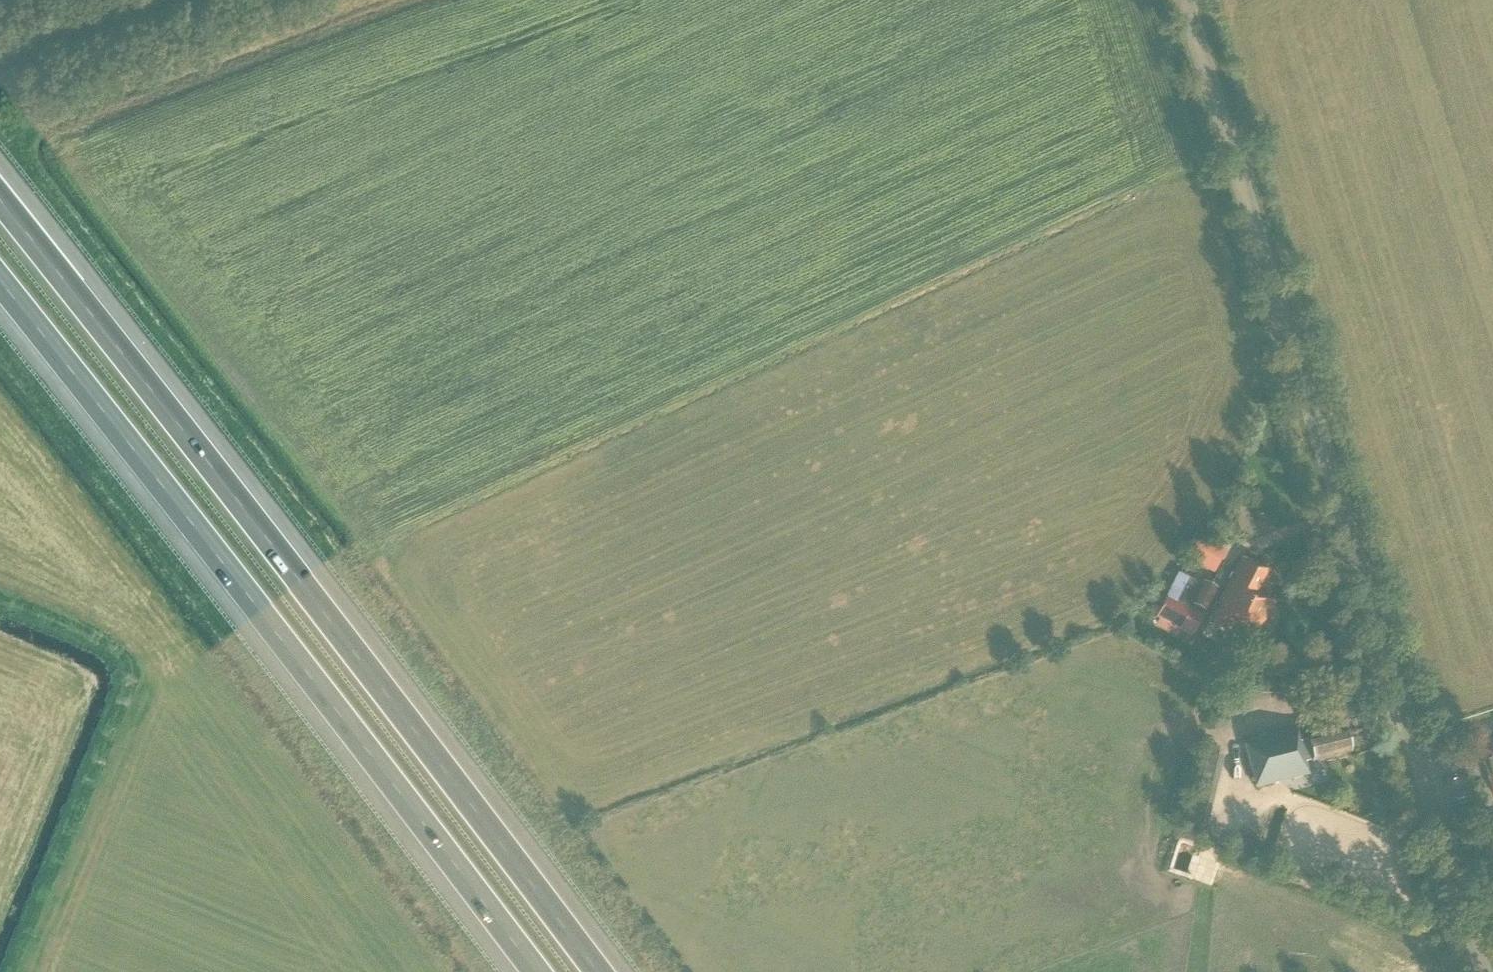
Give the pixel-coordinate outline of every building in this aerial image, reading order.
[(1257,495),(1246,499),(1255,521),(1266,516),(1257,495)] [(1202,581),(1210,564),(1193,556),(1186,573),(1202,581)] [(1209,619),(1253,642),(1274,602),(1255,593),(1266,570),(1242,557),(1229,581),(1226,586),(1209,619)] [(1191,604),(1204,611),(1216,588),(1203,581),(1191,604)] [(1201,615),(1177,603),(1166,597),(1165,596),(1154,617),(1158,619),(1180,631),(1190,636),(1201,616),(1201,615)] [(1349,751),(1344,729),(1310,738),(1311,739),(1305,741),(1302,728),(1249,741),(1260,786),(1313,772),(1310,760),(1316,758),(1316,760),(1349,751)] [(1477,744),(1492,793),(1492,739),(1477,744)]
